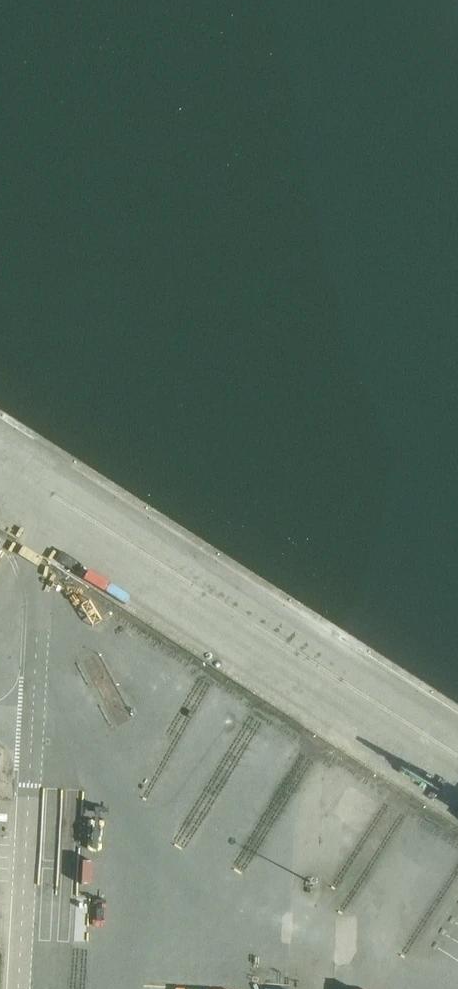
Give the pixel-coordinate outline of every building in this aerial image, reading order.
[(247,929),(248,951),(257,951),(256,928),(247,929)]
